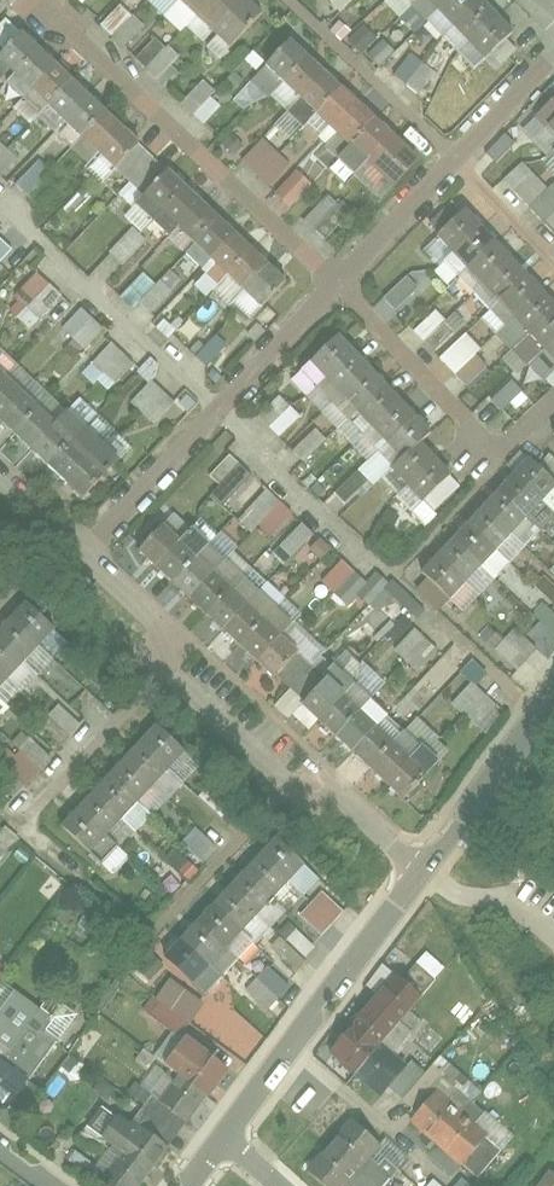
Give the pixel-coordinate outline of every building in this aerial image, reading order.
[(221,40),(255,4),(250,0),(178,0),(221,40)] [(487,0),(431,0),(476,48),(506,20),(487,0)] [(119,4),(100,27),(125,49),(144,26),(119,4)] [(0,38),(0,62),(108,164),(134,136),(14,23),(0,38)] [(282,25),(256,53),(387,176),(413,148),(282,25)] [(157,80),(178,59),(156,36),(134,58),(157,80)] [(412,54),(394,74),(416,93),(434,73),(412,54)] [(202,125),(223,105),(202,82),(180,102),(202,125)] [(538,113),(553,130),(553,99),(538,113)] [(261,138),(240,163),(268,187),(289,163),(261,138)] [(0,179),(19,159),(0,142),(0,179)] [(287,208),(336,160),(321,145),(272,193),(287,208)] [(503,180),(553,234),(553,190),(525,159),(503,180)] [(16,184),(25,193),(49,170),(39,160),(16,184)] [(159,161),(132,189),(252,302),(279,274),(159,161)] [(329,193),(304,221),(326,240),(350,212),(329,193)] [(456,196),(426,223),(549,352),(553,347),(553,299),(456,196)] [(132,228),(109,253),(123,266),(146,240),(132,228)] [(12,250),(0,239),(0,263),(12,250)] [(432,280),(420,267),(384,297),(396,311),(432,280)] [(19,299),(9,309),(29,329),(47,311),(35,299),(49,285),(37,273),(14,295),(19,299)] [(50,287),(37,299),(48,310),(60,297),(50,287)] [(167,337),(187,318),(176,306),(155,325),(167,337)] [(85,350),(104,330),(81,308),(61,329),(65,334),(67,333),(85,350)] [(413,332),(433,352),(458,328),(438,308),(413,332)] [(423,420),(329,321),(298,350),(393,449),(382,460),(413,492),(443,463),(412,431),(423,420)] [(466,387),(491,364),(463,335),(439,358),(466,387)] [(107,394),(134,365),(111,342),(83,371),(107,394)] [(137,371),(146,381),(160,369),(150,359),(137,371)] [(77,489),(113,451),(56,398),(47,408),(0,364),(0,416),(77,489)] [(138,374),(119,389),(128,399),(146,384),(138,374)] [(130,402),(153,425),(175,403),(152,380),(130,402)] [(501,412),(522,392),(511,381),(490,400),(501,412)] [(280,438),(300,415),(278,396),(258,419),(280,438)] [(542,420),(553,432),(553,408),(542,420)] [(303,461),(326,440),(315,429),(293,451),(303,461)] [(519,444),(411,558),(442,588),(550,474),(519,444)] [(212,493),(222,505),(252,481),(231,455),(208,474),(219,487),(212,493)] [(271,538),(292,513),(265,489),(237,522),(251,533),(257,526),(271,538)] [(153,513),(126,541),(265,671),(292,643),(153,513)] [(284,566),(313,535),(301,524),(272,555),(284,566)] [(321,582),(348,605),(357,595),(371,607),(390,586),(376,573),(367,583),(341,560),(321,582)] [(45,619),(14,590),(0,605),(0,667),(45,619)] [(403,617),(382,638),(392,649),(414,628),(403,617)] [(415,628),(394,650),(416,672),(438,651),(415,628)] [(446,653),(421,680),(433,691),(458,664),(446,653)] [(318,666),(291,694),(395,792),(422,764),(318,666)] [(451,704),(485,735),(504,714),(470,683),(451,704)] [(75,847),(181,734),(150,705),(44,818),(75,847)] [(10,747),(0,758),(0,784),(15,797),(50,757),(22,733),(10,746),(10,747)] [(183,973),(289,861),(258,832),(152,944),(183,973)] [(319,936),(342,913),(322,892),(298,915),(319,936)] [(320,1044),(373,1089),(399,1059),(371,1035),(412,987),(382,962),(345,1006),(345,1015),(320,1044)] [(164,1017),(171,1023),(195,991),(161,965),(151,978),(155,982),(141,1000),(164,1017)] [(266,1012),(291,987),(270,965),(245,990),(266,1012)] [(110,1185),(120,1185),(221,1056),(180,1024),(177,1027),(171,1023),(164,1017),(143,1043),(157,1054),(154,1056),(168,1067),(132,1113),(113,1098),(90,1127),(111,1144),(90,1171),(110,1185)] [(21,1061),(0,1045),(0,1089),(21,1061)] [(429,1080),(400,1112),(450,1156),(478,1123),(429,1080)] [(307,1172),(323,1185),(383,1185),(390,1178),(370,1161),(382,1148),(350,1122),(307,1172)]
